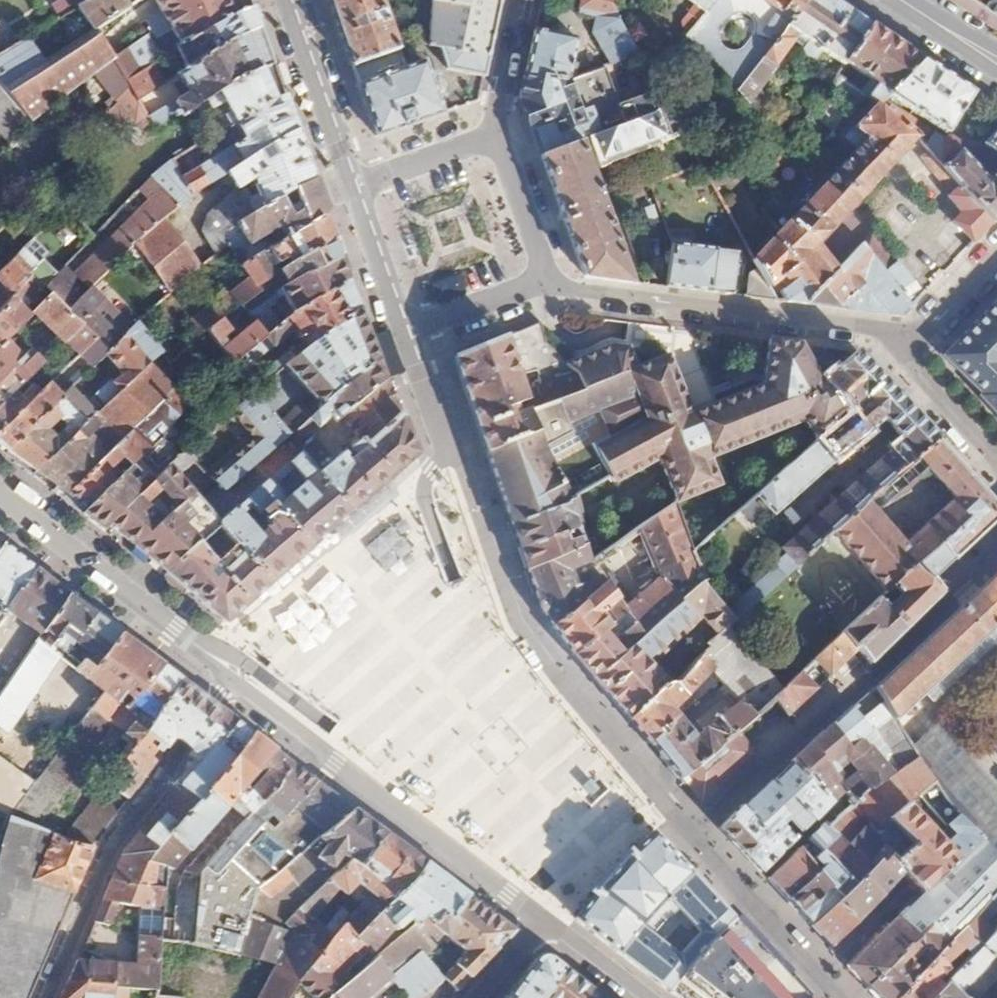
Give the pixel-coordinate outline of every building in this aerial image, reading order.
[(79,10),(81,9),(95,0),(74,0),(79,10)] [(81,9),(94,31),(110,20),(127,10),(123,2),(125,0),(95,0),(81,9)] [(161,11),(173,28),(185,45),(234,16),(253,8),(250,0),(153,0),(161,11)] [(345,48),(352,68),(401,50),(381,0),(328,0),(345,48)] [(430,5),(428,46),(441,49),(489,57),(501,0),(431,0),(430,5)] [(594,17),(591,35),(609,64),(636,55),(608,4),(592,0),(581,0),(577,14),(594,17)] [(694,5),(684,18),(694,26),(715,0),(688,0),(694,5)] [(786,22),(733,90),(755,113),(766,101),(754,88),(792,39),(802,47),(799,51),(812,60),(819,51),(839,65),(842,61),(868,25),(832,0),(804,0),(786,22)] [(786,22),(804,0),(753,0),(786,22)] [(979,4),(996,15),(996,0),(981,0),(979,4)] [(417,6),(406,10),(409,18),(417,15),(417,6)] [(253,8),(234,16),(185,45),(179,49),(178,49),(188,67),(248,33),(260,28),(253,8)] [(159,39),(165,34),(153,17),(146,22),(159,39)] [(110,20),(94,31),(114,59),(129,50),(110,20)] [(923,62),(868,25),(842,61),(873,84),(863,97),(875,106),(879,103),(883,99),(923,62)] [(248,33),(188,67),(179,73),(190,91),(151,114),(153,118),(150,120),(157,130),(196,105),(220,90),(258,71),(274,65),(260,28),(248,33)] [(576,37),(536,30),(527,72),(565,79),(567,78),(576,37)] [(30,123),(31,124),(94,74),(114,59),(94,31),(44,61),(30,40),(9,53),(0,58),(0,85),(30,123)] [(179,49),(175,42),(151,57),(154,63),(178,49),(179,49)] [(0,46),(0,58),(9,53),(2,45),(0,46)] [(489,57),(441,49),(448,69),(485,76),(489,57)] [(129,50),(114,59),(126,80),(142,71),(129,50)] [(401,50),(352,68),(378,138),(403,128),(404,130),(419,124),(418,123),(443,113),(424,65),(406,72),(404,67),(408,65),(402,50),(401,50)] [(114,59),(94,74),(117,102),(131,87),(126,80),(114,59)] [(923,62),(883,99),(943,133),(970,93),(923,62)] [(154,63),(142,71),(126,80),(131,87),(137,98),(165,81),(154,63)] [(258,71),(220,90),(196,105),(202,115),(224,102),(232,114),(226,118),(230,125),(233,123),(271,99),(285,96),(274,65),(258,71)] [(527,72),(522,98),(541,154),(580,141),(590,137),(582,119),(586,112),(579,98),(573,98),(565,79),(527,72)] [(8,139),(30,123),(0,85),(0,129),(8,139)] [(131,87),(117,102),(146,135),(153,129),(146,120),(149,117),(137,98),(131,87)] [(271,99),(233,123),(242,138),(181,176),(193,196),(227,174),(283,138),(298,132),(285,96),(271,99)] [(645,100),(621,108),(627,124),(668,110),(662,99),(647,105),(645,100)] [(924,152),(993,222),(996,218),(996,171),(987,182),(958,154),(960,151),(957,143),(947,137),(940,139),(879,103),(875,106),(914,140),(917,145),(924,152)] [(848,155),(818,183),(755,259),(760,268),(771,287),(775,286),(784,303),(900,317),(922,295),(869,234),(835,269),(816,248),(914,140),(875,106),(838,142),(848,155)] [(668,110),(627,124),(591,137),(601,160),(680,129),(668,110)] [(983,145),(996,153),(996,128),(983,145)] [(283,138),(227,174),(236,189),(208,213),(201,232),(217,255),(230,245),(223,235),(316,181),(298,132),(283,138)] [(580,141),(541,154),(585,278),(630,283),(580,141)] [(948,195),(960,210),(950,222),(973,242),(993,222),(924,152),(918,159),(949,193),(948,195)] [(151,178),(155,182),(162,189),(179,207),(193,196),(181,176),(171,161),(169,163),(151,178)] [(328,214),(316,181),(223,235),(230,245),(243,266),(267,251),(263,246),(255,251),(251,245),(276,229),(284,241),(328,214)] [(0,313),(0,347),(3,342),(17,328),(51,295),(69,312),(92,290),(123,258),(135,246),(163,219),(179,207),(162,189),(73,274),(66,267),(45,289),(33,277),(4,309),(0,313)] [(336,237),(328,214),(284,241),(267,251),(277,265),(279,264),(302,246),(306,252),(325,240),(336,237)] [(135,246),(144,258),(171,296),(200,270),(163,219),(135,246)] [(306,252),(303,254),(282,272),(290,284),(343,257),(336,237),(325,240),(306,252)] [(734,251),(670,243),(664,288),(731,296),(734,251)] [(135,246),(123,258),(132,268),(144,258),(135,246)] [(22,251),(0,274),(0,305),(4,309),(33,277),(41,269),(22,251)] [(271,267),(277,265),(267,251),(243,266),(251,278),(259,287),(265,283),(276,275),(271,267)] [(343,257),(290,284),(248,313),(256,323),(267,337),(275,329),(261,312),(276,303),(275,301),(283,296),(294,313),(351,278),(343,257)] [(760,268),(752,271),(743,298),(780,302),(771,287),(760,268)] [(294,313),(288,317),(275,329),(267,337),(247,354),(255,364),(294,330),(303,341),(293,354),(298,361),(362,307),(351,278),(294,313)] [(265,283),(259,287),(263,292),(268,288),(265,283)] [(51,385),(0,436),(0,448),(6,453),(50,411),(73,389),(106,356),(120,342),(93,313),(104,302),(92,290),(69,312),(84,326),(97,340),(82,355),(89,363),(59,393),(51,385)] [(7,401),(2,396),(12,387),(16,391),(44,365),(30,351),(23,358),(11,347),(40,318),(66,344),(84,326),(69,312),(51,295),(17,328),(3,342),(0,347),(0,407),(7,401)] [(942,356),(996,416),(996,299),(942,356)] [(362,307),(298,361),(271,383),(256,396),(288,433),(380,357),(362,307)] [(222,322),(209,332),(234,365),(247,354),(267,337),(256,323),(238,341),(222,322)] [(114,383),(110,380),(87,403),(73,389),(50,411),(6,453),(33,475),(151,366),(164,354),(137,326),(120,342),(106,356),(123,375),(114,383)] [(97,340),(84,326),(66,344),(80,357),(82,355),(97,340)] [(525,328),(455,360),(486,450),(536,429),(529,409),(518,413),(515,404),(526,399),(519,377),(537,371),(541,383),(536,385),(542,404),(582,388),(576,373),(564,361),(547,343),(547,342),(532,348),(525,328)] [(637,400),(643,416),(609,435),(591,444),(600,463),(589,468),(592,477),(597,493),(611,487),(614,493),(660,462),(677,505),(722,489),(713,463),(805,425),(815,441),(843,416),(821,379),(800,343),(769,339),(767,384),(693,414),(671,354),(641,366),(632,344),(620,341),(564,361),(576,373),(582,388),(626,371),(635,395),(637,400)] [(855,350),(821,379),(843,416),(815,441),(756,494),(774,514),(837,458),(836,457),(883,418),(901,440),(782,548),(787,553),(775,564),(777,567),(727,613),(735,622),(834,533),(937,440),(855,350)] [(247,354),(234,365),(229,370),(237,380),(255,364),(247,354)] [(388,379),(380,357),(288,433),(245,469),(257,484),(301,449),(304,447),(301,443),(332,414),(338,420),(388,379)] [(173,390),(151,366),(33,475),(64,499),(173,390)] [(536,429),(486,450),(513,525),(575,501),(585,497),(580,482),(592,477),(589,468),(600,463),(591,444),(562,460),(556,449),(559,446),(559,440),(553,427),(635,395),(626,371),(582,388),(542,404),(529,409),(536,429)] [(7,401),(0,407),(0,436),(51,385),(45,379),(34,389),(33,388),(22,398),(16,391),(7,401)] [(388,379),(338,420),(304,447),(301,449),(320,473),(360,439),(366,444),(399,414),(392,394),(393,393),(388,379)] [(177,387),(173,390),(64,499),(84,516),(162,438),(169,431),(191,402),(177,387)] [(256,396),(238,411),(252,427),(235,441),(243,452),(214,479),(222,489),(245,469),(288,433),(256,396)] [(643,416),(637,400),(601,417),(609,435),(643,416)] [(366,444),(360,439),(320,473),(344,500),(352,510),(416,454),(411,441),(401,413),(399,414),(366,444)] [(182,458),(162,438),(84,516),(94,524),(105,533),(110,528),(168,469),(182,458)] [(954,560),(995,521),(995,504),(937,440),(834,533),(888,591),(894,585),(913,568),(938,545),(954,560)] [(301,449),(257,484),(302,537),(311,546),(352,510),(344,500),(320,473),(301,449)] [(182,458),(168,469),(110,528),(163,571),(202,532),(213,521),(235,503),(222,489),(203,504),(178,477),(197,460),(190,452),(182,458)] [(302,537),(257,484),(245,469),(222,489),(235,503),(213,521),(215,523),(220,528),(262,573),(271,582),(311,546),(302,537)] [(583,525),(575,501),(513,525),(520,547),(568,530),(577,527),(583,525)] [(644,539),(661,574),(625,605),(644,632),(702,583),(705,580),(694,551),(677,505),(626,536),(633,546),(644,539)] [(202,532),(163,571),(215,614),(226,622),(271,582),(262,573),(220,528),(211,542),(225,558),(222,561),(219,558),(216,560),(201,544),(215,523),(213,521),(202,532)] [(570,535),(568,530),(520,547),(527,569),(584,547),(578,531),(570,535)] [(4,542),(0,549),(0,619),(6,610),(36,568),(4,542)] [(954,560),(938,545),(913,568),(924,579),(928,576),(932,581),(954,560)] [(584,547),(527,569),(541,610),(553,625),(609,584),(601,574),(580,585),(576,578),(616,554),(611,546),(589,559),(584,547)] [(38,565),(36,568),(6,610),(41,636),(72,592),(38,565)] [(888,607),(880,598),(842,633),(858,650),(871,664),(942,591),(932,581),(928,576),(924,579),(913,568),(894,585),(902,594),(888,607)] [(955,611),(873,689),(893,718),(991,628),(994,631),(996,628),(996,625),(995,623),(996,622),(996,572),(955,611)] [(702,583),(644,632),(630,646),(640,656),(606,690),(618,706),(629,718),(666,682),(647,663),(654,655),(657,658),(701,617),(709,625),(697,636),(706,646),(728,629),(735,622),(727,613),(722,606),(702,583)] [(625,605),(609,584),(553,625),(574,652),(625,605)] [(97,612),(72,592),(41,636),(38,640),(46,646),(62,626),(78,637),(97,612)] [(606,690),(640,656),(630,646),(644,632),(625,605),(574,652),(606,690)] [(62,626),(46,646),(62,659),(76,669),(83,661),(93,667),(122,632),(97,612),(78,637),(62,626)] [(676,681),(666,682),(629,718),(647,742),(678,716),(722,680),(725,684),(755,657),(728,629),(706,646),(708,648),(676,681)] [(83,661),(76,669),(99,687),(104,691),(125,707),(163,664),(122,632),(93,667),(83,661)] [(842,633),(813,660),(830,677),(858,650),(842,633)] [(38,640),(0,695),(0,750),(9,738),(21,718),(62,659),(46,646),(38,640)] [(678,716),(647,742),(679,779),(741,726),(774,697),(783,689),(755,657),(725,684),(736,697),(732,700),(735,704),(702,733),(693,723),(689,728),(683,721),(678,716)] [(104,691),(99,698),(59,753),(11,819),(35,826),(115,724),(126,732),(138,741),(153,722),(163,728),(195,689),(163,664),(125,707),(104,691)] [(805,668),(783,689),(774,697),(789,713),(817,688),(806,677),(810,673),(805,668)] [(104,691),(99,687),(94,694),(99,698),(104,691)] [(163,728),(153,722),(138,741),(133,748),(155,765),(174,740),(176,742),(208,700),(202,695),(195,689),(163,728)] [(831,728),(828,725),(791,761),(793,764),(830,802),(841,791),(847,801),(917,753),(899,727),(893,718),(873,689),(831,728)] [(221,710),(208,700),(176,742),(178,743),(188,751),(199,760),(187,775),(207,791),(232,759),(215,746),(235,721),(221,710)] [(934,779),(963,823),(979,839),(996,858),(996,804),(921,712),(899,727),(917,753),(934,779)] [(253,734),(235,721),(215,746),(232,759),(253,734)] [(741,726),(679,779),(695,797),(757,745),(741,726)] [(126,732),(122,737),(129,743),(119,756),(124,760),(133,748),(138,741),(126,732)] [(232,759),(207,791),(189,813),(152,859),(166,867),(174,868),(230,803),(237,810),(184,873),(177,893),(170,940),(183,942),(183,941),(192,943),(202,876),(254,814),(248,809),(256,798),(244,789),(274,750),(253,734),(232,759)] [(588,772),(596,762),(575,744),(567,753),(588,772)] [(49,745),(0,813),(0,814),(6,817),(11,819),(59,753),(49,745)] [(133,748),(124,760),(107,782),(129,799),(155,765),(133,748)] [(294,766),(274,750),(244,789),(256,798),(248,809),(254,814),(294,766)] [(840,812),(826,825),(865,867),(810,924),(831,947),(900,873),(895,868),(894,869),(889,863),(905,846),(886,828),(884,824),(905,805),(916,795),(934,779),(917,753),(847,801),(849,804),(840,812)] [(600,779),(615,783),(623,758),(608,754),(600,779)] [(742,808),(741,806),(719,827),(754,864),(760,871),(792,840),(781,829),(788,821),(799,833),(830,802),(793,764),(773,784),(770,781),(753,798),(742,808)] [(294,766),(254,814),(202,876),(219,876),(277,810),(285,816),(296,806),(316,782),(294,766)] [(207,791),(187,775),(168,797),(189,813),(207,791)] [(886,828),(905,846),(889,863),(894,869),(895,868),(900,873),(917,893),(979,839),(963,823),(934,779),(916,795),(951,836),(941,846),(905,805),(884,824),(886,828)] [(296,806),(285,816),(264,840),(278,854),(288,844),(299,855),(306,849),(321,837),(353,810),(325,789),(316,782),(296,806)] [(621,788),(594,811),(614,834),(641,812),(621,788)] [(113,807),(97,795),(66,836),(94,846),(116,817),(113,807)] [(189,813),(168,797),(123,851),(112,879),(165,888),(166,867),(152,859),(189,813)] [(321,837),(327,842),(316,857),(322,862),(337,873),(351,859),(361,866),(385,835),(353,810),(321,837)] [(6,817),(0,848),(0,997),(29,997),(94,846),(66,836),(35,826),(11,819),(6,817)] [(799,844),(766,878),(810,924),(865,867),(826,825),(822,822),(805,839),(826,862),(821,867),(799,844)] [(628,850),(619,860),(621,863),(603,883),(600,882),(591,892),(593,895),(573,918),(656,983),(664,989),(682,970),(731,918),(653,832),(631,853),(628,850)] [(315,893),(280,931),(268,922),(250,916),(239,954),(278,963),(258,997),(287,997),(300,982),(342,929),(354,938),(427,866),(385,835),(361,866),(351,859),(337,873),(315,893)] [(327,842),(321,837),(306,849),(316,857),(327,842)] [(979,839),(917,893),(895,917),(915,937),(925,927),(944,945),(996,886),(996,858),(979,839)] [(278,854),(264,840),(239,868),(250,880),(259,872),(278,854)] [(288,844),(278,854),(288,865),(293,860),(299,855),(288,844)] [(306,849),(299,855),(293,860),(297,864),(287,873),(294,880),(313,863),(318,867),(322,862),(316,857),(306,849)] [(268,881),(259,889),(250,916),(268,922),(280,931),(315,893),(337,873),(322,862),(318,867),(313,863),(294,880),(287,873),(297,864),(293,860),(288,865),(268,881)] [(427,866),(354,938),(342,929),(300,982),(315,997),(331,997),(350,981),(343,973),(367,949),(370,951),(393,927),(396,929),(409,917),(415,922),(422,915),(432,922),(442,912),(447,917),(465,894),(427,866)] [(229,879),(229,881),(229,882),(259,889),(268,881),(259,872),(250,880),(239,868),(229,879)] [(219,876),(202,876),(192,943),(220,949),(228,890),(229,882),(229,881),(219,876)] [(122,904),(143,908),(139,964),(120,963),(83,947),(67,984),(113,986),(159,988),(162,939),(165,888),(112,879),(94,919),(107,923),(122,904)] [(229,882),(228,890),(220,949),(239,954),(250,916),(259,889),(229,882)] [(944,945),(895,997),(928,997),(996,922),(996,886),(944,945)] [(432,922),(422,915),(415,922),(402,934),(350,981),(331,997),(369,997),(393,978),(409,997),(423,997),(445,979),(458,990),(514,932),(465,894),(447,917),(442,912),(432,922)] [(701,933),(679,912),(658,935),(681,956),(701,933)] [(915,937),(895,917),(848,966),(867,987),(915,937)] [(682,970),(664,989),(676,997),(805,997),(786,978),(775,966),(751,941),(731,918),(682,970)] [(928,997),(963,997),(958,993),(996,949),(996,922),(928,997)] [(915,937),(867,987),(877,997),(895,997),(944,945),(925,927),(915,937)] [(159,988),(158,997),(183,997),(183,995),(179,995),(183,942),(170,940),(162,939),(159,988)] [(533,956),(504,997),(542,997),(562,970),(543,956),(533,956)] [(596,995),(591,992),(562,970),(542,997),(599,997),(596,995)] [(287,997),(315,997),(300,982),(287,997)] [(113,986),(67,984),(61,997),(113,997),(113,986)]
